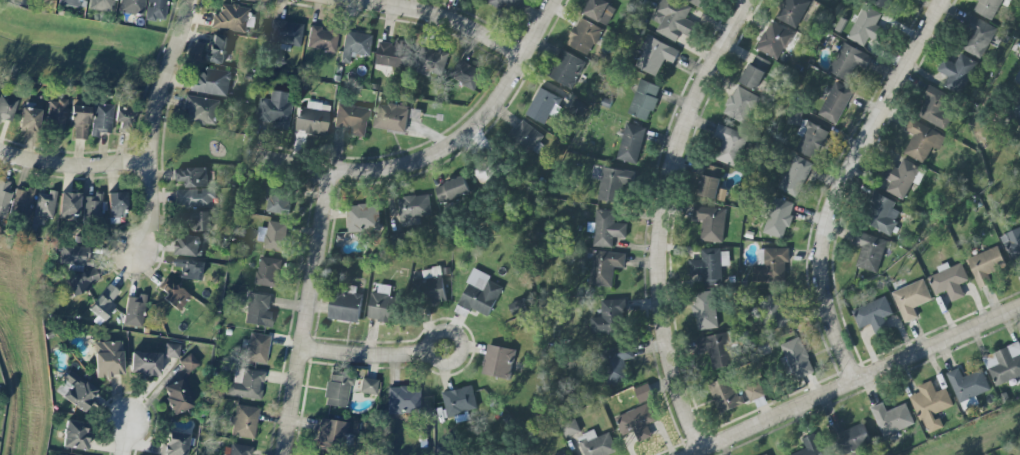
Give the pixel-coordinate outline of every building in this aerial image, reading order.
[(87,9),(111,13),(113,0),(88,0),(87,9)] [(119,13),(144,15),(145,0),(120,0),(119,13)] [(167,0),(148,0),(146,19),(165,21),(167,0)] [(486,4),(503,12),(507,5),(519,11),(525,0),(488,0),(486,4)] [(612,0),(591,0),(584,16),(608,26),(615,8),(610,6),(612,0)] [(676,42),(681,33),(689,37),(695,24),(685,19),(691,7),(675,0),(659,0),(651,19),(659,23),(655,32),(676,42)] [(709,0),(684,0),(702,11),(709,0)] [(796,29),(810,2),(807,0),(784,0),(775,18),(796,29)] [(892,0),(872,0),(870,3),(886,11),(892,0)] [(993,20),(1002,0),(979,0),(974,12),(993,20)] [(212,13),(211,29),(246,33),(249,7),(220,4),(219,14),(212,13)] [(876,25),(881,14),(863,5),(847,39),(864,47),(868,38),(875,41),(881,28),(876,25)] [(588,56),(603,30),(580,17),(565,44),(588,56)] [(981,59),(997,28),(974,17),(958,48),(981,59)] [(280,50),(289,50),(289,46),(300,47),(302,23),(272,21),(270,42),(280,43),(280,50)] [(783,49),(791,54),(799,37),(770,21),(755,49),(777,61),(783,49)] [(336,30),(309,28),(307,50),(335,52),(336,30)] [(373,36),(345,31),(339,62),(351,64),(353,54),(369,57),(373,36)] [(206,62),(224,64),(227,36),(210,34),(206,62)] [(655,77),(664,60),(673,64),(679,51),(648,36),(633,66),(655,77)] [(376,65),(408,69),(411,42),(395,40),(395,44),(378,42),(376,65)] [(844,42),(828,71),(847,82),(857,64),(865,69),(872,58),(844,42)] [(448,52),(420,45),(413,74),(430,77),(431,73),(442,76),(448,52)] [(550,80),(574,89),(585,60),(561,52),(550,80)] [(740,83),(757,91),(770,62),(753,54),(740,83)] [(936,71),(946,76),(941,85),(961,95),(977,63),(960,54),(954,65),(943,59),(936,71)] [(484,72),(460,59),(449,79),(473,92),(484,72)] [(228,96),(230,73),(192,69),(190,92),(228,96)] [(649,121),(660,86),(638,80),(628,115),(649,121)] [(836,82),(818,115),(836,124),(853,92),(836,82)] [(747,126),(760,97),(736,86),(722,114),(747,126)] [(945,131),(953,116),(945,112),(953,98),(931,86),(916,115),(945,131)] [(544,125),(549,114),(554,116),(563,99),(539,87),(525,115),(544,125)] [(290,130),(289,92),(268,92),(268,100),(256,100),(256,125),(271,125),(271,130),(290,130)] [(220,101),(185,95),(182,119),(216,124),(220,101)] [(0,96),(0,122),(11,125),(16,99),(0,96)] [(47,130),(64,131),(66,101),(49,99),(47,130)] [(603,99),(600,105),(609,109),(611,102),(603,99)] [(376,103),(373,129),(406,132),(408,106),(376,103)] [(111,135),(112,105),(93,104),(91,135),(111,135)] [(337,105),(333,127),(346,130),(347,127),(350,128),(348,135),(364,137),(368,110),(337,105)] [(1019,126),(1019,105),(1012,110),(1019,126)] [(88,107),(70,106),(69,128),(73,128),(72,139),(87,140),(88,107)] [(297,106),(326,111),(323,134),(312,132),(311,135),(303,133),(303,131),(293,129),(297,106)] [(115,129),(132,130),(134,108),(116,107),(115,129)] [(39,109),(19,108),(18,131),(38,132),(39,109)] [(903,153),(923,164),(932,147),(938,151),(946,137),(912,119),(905,131),(913,135),(903,153)] [(509,138),(534,153),(544,135),(519,120),(509,138)] [(794,149),(815,160),(829,132),(808,122),(794,149)] [(626,124),(616,159),(635,165),(646,129),(626,124)] [(718,125),(713,136),(722,141),(715,160),(735,168),(748,137),(718,125)] [(813,165),(794,155),(777,188),(795,198),(813,165)] [(885,192),(903,200),(920,167),(903,159),(898,169),(893,167),(887,180),(890,182),(885,192)] [(724,201),(726,190),(718,188),(722,169),(705,165),(698,195),(724,201)] [(597,200),(618,204),(622,184),(632,186),(634,173),(602,167),(597,200)] [(186,181),(186,188),(207,187),(207,168),(175,168),(176,182),(186,181)] [(434,188),(442,207),(471,194),(463,176),(434,188)] [(12,192),(8,191),(10,183),(0,180),(0,220),(2,221),(12,192)] [(288,215),(290,186),(268,185),(266,213),(288,215)] [(215,189),(177,189),(176,207),(212,207),(212,198),(215,198),(215,189)] [(31,191),(13,190),(11,214),(30,215),(31,191)] [(55,192),(48,191),(48,195),(36,194),(34,217),(53,219),(55,192)] [(124,192),(107,193),(108,221),(125,220),(124,192)] [(889,236),(901,213),(892,209),(895,203),(875,192),(860,221),(889,236)] [(58,218),(78,219),(79,194),(58,193),(58,218)] [(421,225),(420,216),(431,215),(428,194),(397,198),(401,227),(421,225)] [(101,196),(83,195),(83,219),(100,219),(101,196)] [(762,233),(782,239),(793,203),(774,197),(762,233)] [(346,205),(347,233),(379,232),(378,204),(346,205)] [(693,207),(692,220),(702,221),(700,241),(722,244),(725,210),(693,207)] [(626,238),(626,224),(613,223),(614,210),(595,210),(593,247),(612,247),(612,238),(626,238)] [(210,231),(210,211),(190,212),(190,231),(210,231)] [(283,252),(287,224),(268,221),(263,249),(283,252)] [(1000,235),(1009,261),(1019,257),(1019,228),(1000,235)] [(856,267),(877,274),(888,241),(857,231),(852,243),(863,247),(856,267)] [(198,257),(200,237),(178,235),(176,255),(198,257)] [(91,248),(60,246),(58,263),(69,264),(67,289),(97,291),(98,268),(90,267),(91,248)] [(991,284),(987,275),(1006,267),(997,246),(967,259),(979,289),(991,284)] [(785,281),(785,263),(789,263),(788,248),(763,248),(763,265),(752,265),(752,282),(785,281)] [(729,266),(728,249),(700,250),(700,260),(688,260),(689,276),(702,275),(703,285),(722,284),(721,266),(729,266)] [(625,254),(593,251),(590,285),(611,287),(613,267),(624,269),(625,254)] [(280,259),(258,257),(256,286),(278,288),(280,259)] [(199,281),(201,263),(174,259),(173,267),(181,268),(179,279),(199,281)] [(927,278),(935,296),(946,291),(951,302),(964,297),(959,285),(968,281),(961,263),(949,268),(947,263),(936,267),(939,273),(927,278)] [(457,305),(489,318),(502,287),(489,281),(491,276),(473,269),(457,305)] [(411,282),(416,308),(446,302),(441,276),(411,282)] [(181,309),(190,295),(165,280),(156,294),(181,309)] [(923,280),(932,300),(912,309),(917,318),(905,323),(891,294),(923,280)] [(87,309),(102,321),(116,305),(111,301),(119,292),(108,284),(87,309)] [(394,323),(397,299),(389,298),(390,286),(378,285),(377,293),(371,292),(368,320),(394,323)] [(328,320),(358,324),(362,295),(332,291),(328,320)] [(719,328),(715,291),(692,293),(695,330),(719,328)] [(271,295),(247,293),(244,324),(271,327),(272,312),(269,311),(271,295)] [(125,296),(124,327),(143,327),(144,297),(125,296)] [(851,311),(858,329),(870,324),(874,335),(888,329),(883,318),(893,314),(886,297),(851,311)] [(601,301),(601,317),(590,318),(590,333),(624,331),(623,300),(601,301)] [(247,348),(250,334),(268,337),(264,364),(243,361),(246,347),(247,348)] [(729,334),(692,337),(693,354),(709,353),(711,369),(732,367),(729,334)] [(779,345),(794,381),(814,372),(799,337),(779,345)] [(93,343),(94,377),(122,376),(121,342),(93,343)] [(1019,376),(1019,349),(1017,342),(991,354),(992,355),(983,359),(995,387),(1019,376)] [(178,358),(179,345),(165,344),(164,358),(178,358)] [(634,347),(609,345),(606,384),(623,385),(625,359),(633,360),(634,347)] [(483,376),(511,379),(514,349),(486,346),(483,376)] [(160,353),(130,352),(129,375),(159,376),(160,353)] [(178,363),(188,373),(198,364),(189,353),(178,363)] [(225,396),(261,400),(264,371),(234,368),(233,383),(226,382),(225,396)] [(990,390),(982,371),(962,379),(958,369),(946,374),(958,403),(966,400),(969,407),(978,404),(975,397),(990,390)] [(60,384),(66,387),(60,397),(84,412),(98,390),(68,371),(60,384)] [(324,406),(346,408),(348,385),(353,386),(354,376),(326,374),(324,406)] [(719,414),(741,405),(729,376),(708,385),(719,414)] [(361,378),(359,393),(375,396),(377,381),(361,378)] [(160,388),(173,415),(192,406),(180,379),(160,388)] [(764,396),(759,381),(743,387),(748,402),(764,396)] [(917,386),(931,381),(935,392),(945,388),(952,405),(931,414),(934,420),(939,418),(942,427),(927,433),(921,419),(919,420),(909,396),(919,392),(917,386)] [(634,389),(640,404),(654,398),(647,384),(634,389)] [(446,416),(477,411),(473,386),(442,392),(446,416)] [(387,389),(388,415),(418,414),(418,388),(387,389)] [(656,421),(648,403),(614,417),(622,435),(634,430),(639,442),(652,437),(647,425),(656,421)] [(870,407),(881,437),(914,425),(906,404),(886,411),(883,403),(870,407)] [(257,407),(234,405),(232,437),(255,438),(257,407)] [(346,422),(319,419),(316,448),(342,451),(346,422)] [(84,451),(89,424),(65,420),(61,447),(84,451)] [(560,425),(565,438),(580,433),(575,420),(560,425)] [(862,423),(844,430),(840,422),(831,426),(842,454),(870,442),(862,423)] [(610,432),(596,437),(594,431),(577,437),(584,454),(613,454),(617,454),(610,432)] [(188,434),(164,432),(162,454),(185,454),(188,434)] [(815,433),(801,439),(805,449),(790,454),(823,454),(815,433)] [(250,446),(229,444),(228,454),(249,454),(250,446)]
